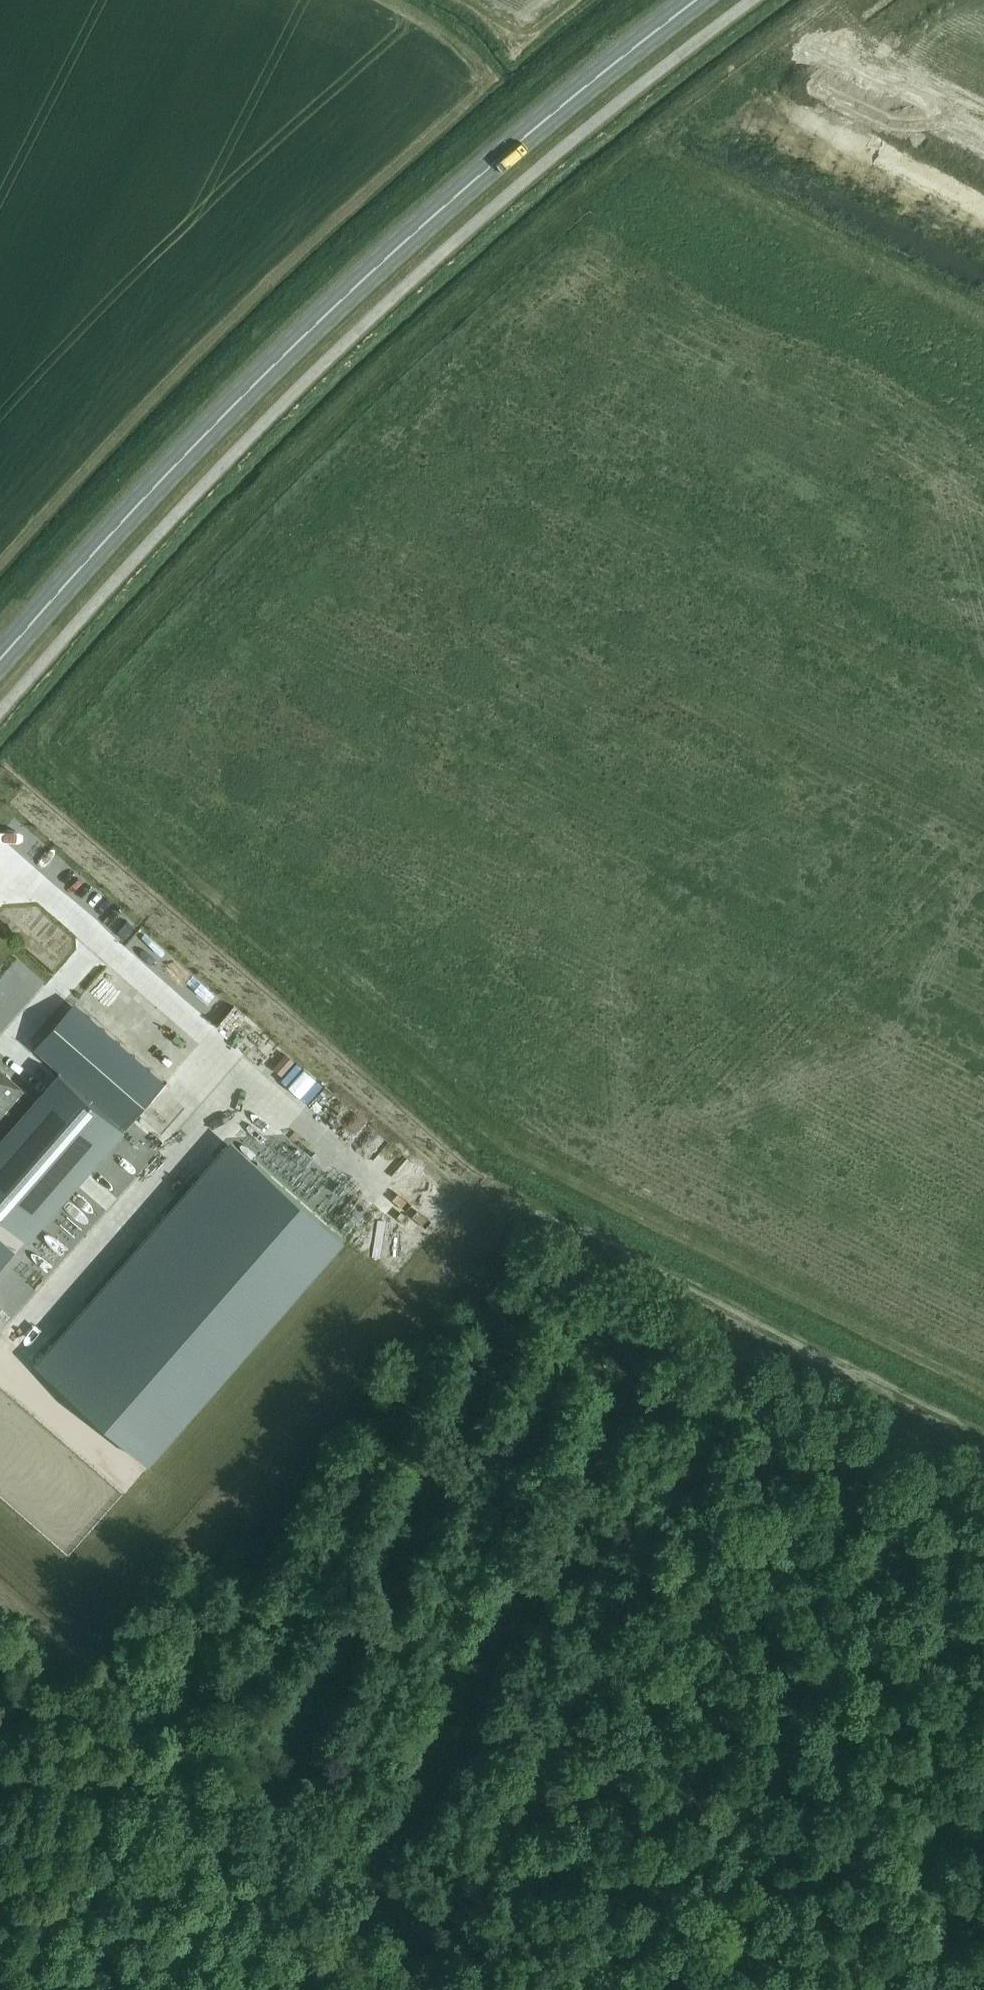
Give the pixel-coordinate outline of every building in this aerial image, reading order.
[(271,965),(276,952),(262,946),(256,959),(271,965)] [(60,1069),(126,1127),(166,1081),(75,1002),(35,1048),(60,1069)] [(29,1238),(126,1127),(60,1069),(34,1099),(0,1138),(0,1213),(29,1238)] [(34,1099),(0,1070),(0,1138),(34,1099)] [(258,1162),(62,1386),(149,1462),(345,1238),(258,1162)]
